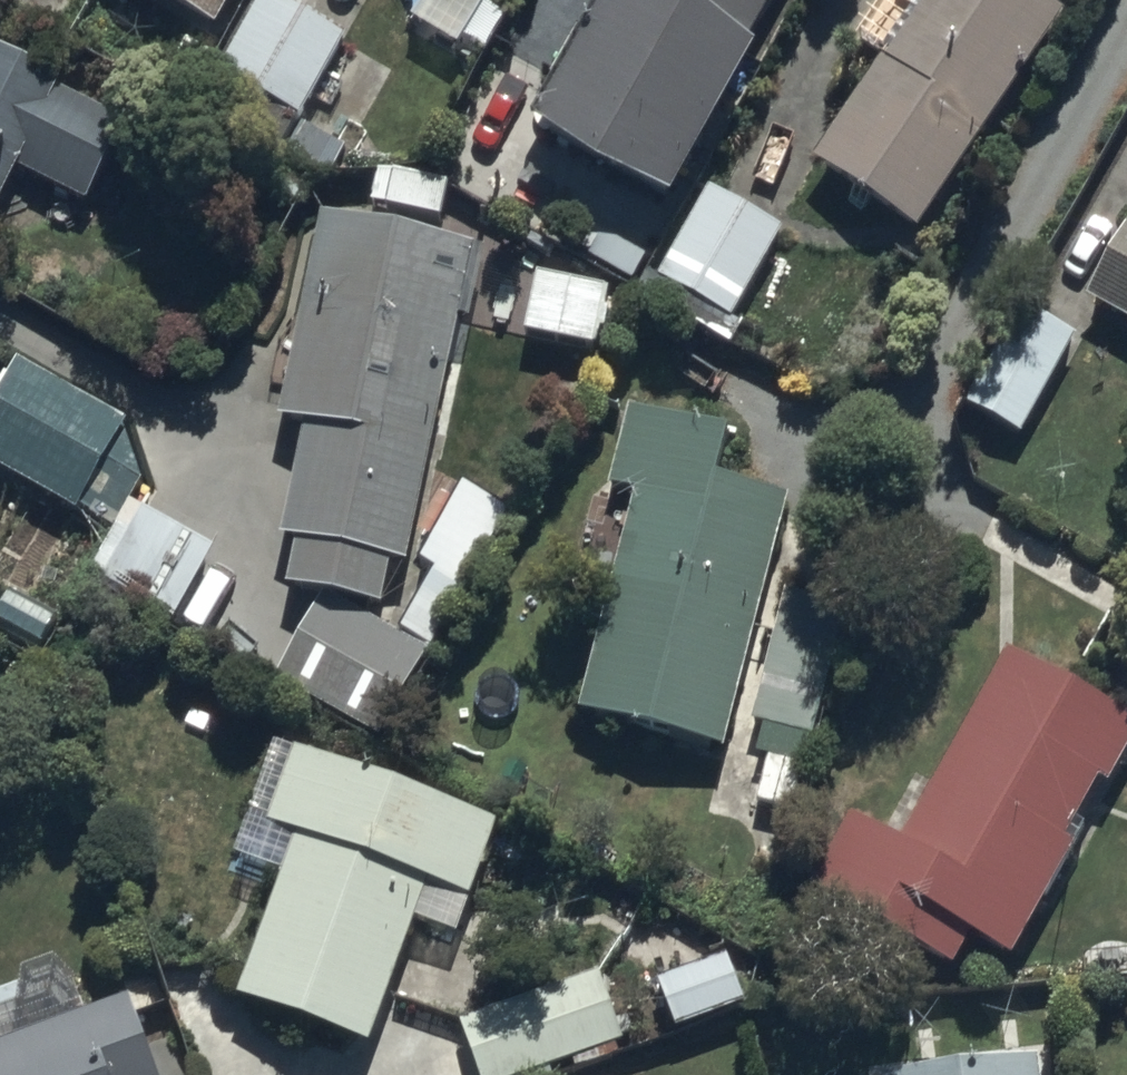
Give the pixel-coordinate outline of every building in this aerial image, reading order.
[(240,0),(141,0),(217,42),(240,0)] [(501,0),(480,0),(496,9),(501,0)] [(740,71),(780,0),(621,0),(618,4),(740,71)] [(1063,32),(1016,0),(895,0),(855,59),(878,75),(811,173),(917,245),(1063,32)] [(348,45),(266,2),(221,87),(303,130),(348,45)] [(740,71),(618,4),(534,154),(670,230),(754,79),(740,71)] [(18,181),(91,216),(129,138),(59,104),(63,98),(0,67),(0,218),(18,181)] [(784,243),(704,197),(653,286),(732,332),(784,243)] [(434,663),(368,626),(369,624),(385,624),(394,575),(411,579),(464,306),(478,308),(486,268),(319,236),(281,438),(309,443),(287,557),(302,559),(293,606),(319,611),(281,702),(380,753),(434,663)] [(1084,314),(1126,338),(1126,239),(1084,314)] [(610,305),(538,290),(526,343),(599,359),(610,305)] [(1022,445),(1073,349),(1015,318),(963,414),(1022,445)] [(0,411),(0,478),(77,523),(127,438),(21,375),(0,411)] [(721,768),(784,516),(712,498),(728,437),(626,412),(603,501),(631,508),(575,731),(721,768)] [(215,561),(168,534),(126,610),(173,636),(215,561)] [(10,595),(0,615),(0,648),(37,667),(61,622),(10,595)] [(1002,672),(895,860),(845,832),(806,900),(953,984),(968,957),(1006,979),(1072,863),(1063,858),(1097,798),(1108,804),(1126,771),(1126,742),(1002,672)] [(373,1059),(427,902),(472,918),(499,839),(299,769),(272,844),(296,852),(240,1013),(373,1059)] [(724,962),(648,992),(669,1048),(746,1019),(724,962)] [(628,1063),(600,982),(460,1029),(476,1074),(592,1074),(628,1063)] [(133,1013),(0,1060),(0,1074),(155,1074),(133,1013)]
